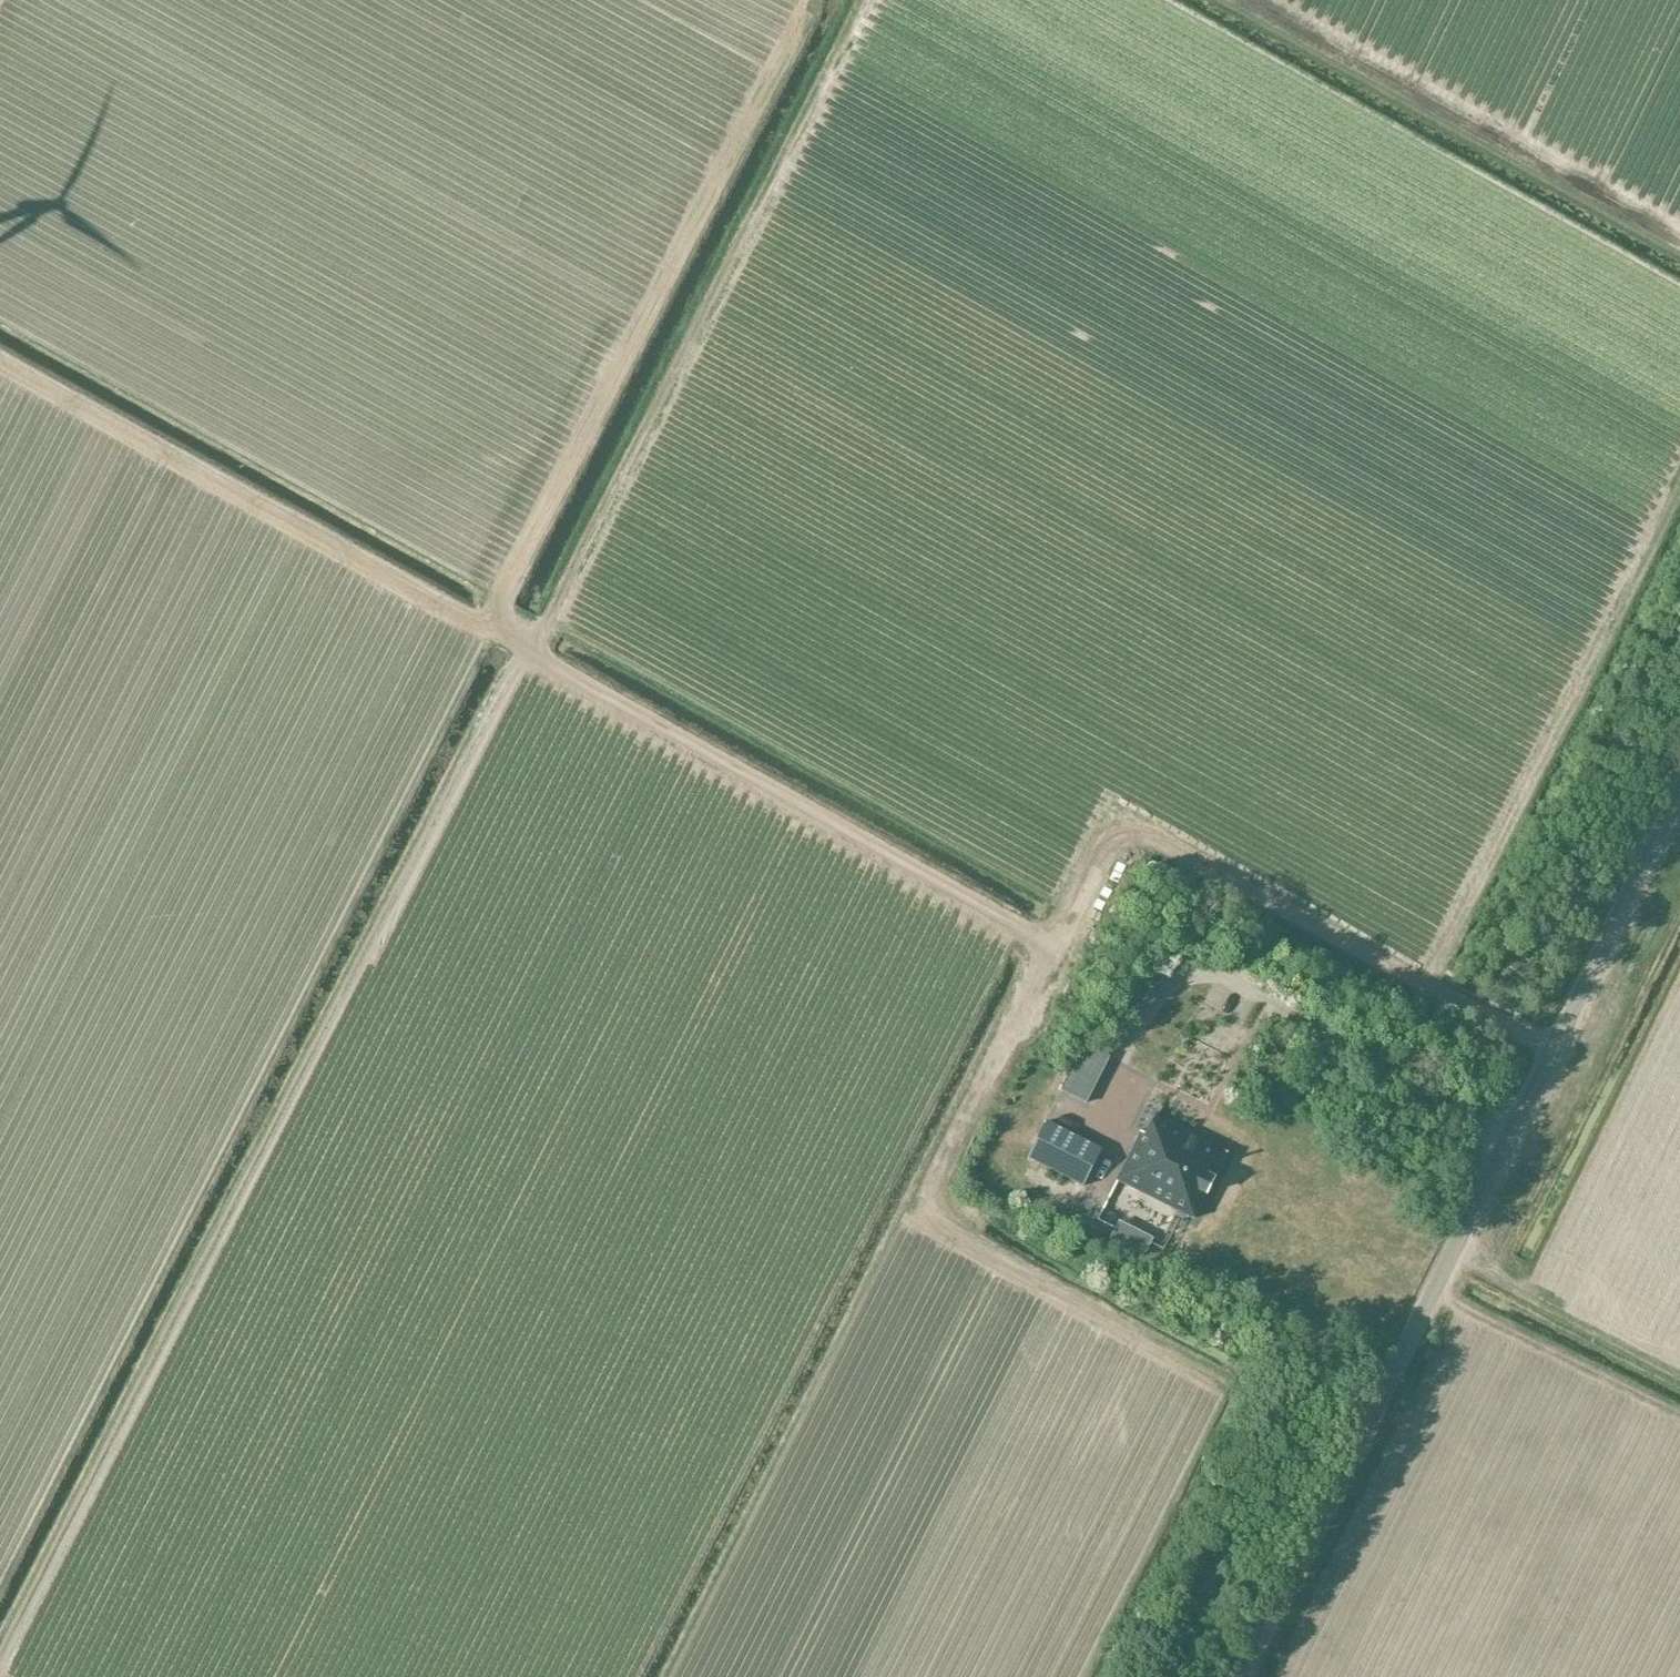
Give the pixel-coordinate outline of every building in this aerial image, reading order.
[(1087,1047),(1066,1088),(1089,1101),(1110,1059),(1087,1047)] [(1173,1206),(1195,1218),(1230,1153),(1204,1139),(1204,1140),(1194,1135),(1195,1134),(1158,1115),(1149,1133),(1145,1131),(1120,1178),(1142,1190),(1145,1184),(1176,1200),(1173,1206)] [(1031,1157),(1086,1187),(1105,1152),(1050,1122),(1031,1157)] [(1114,1229),(1109,1239),(1143,1257),(1149,1247),(1114,1229)]
